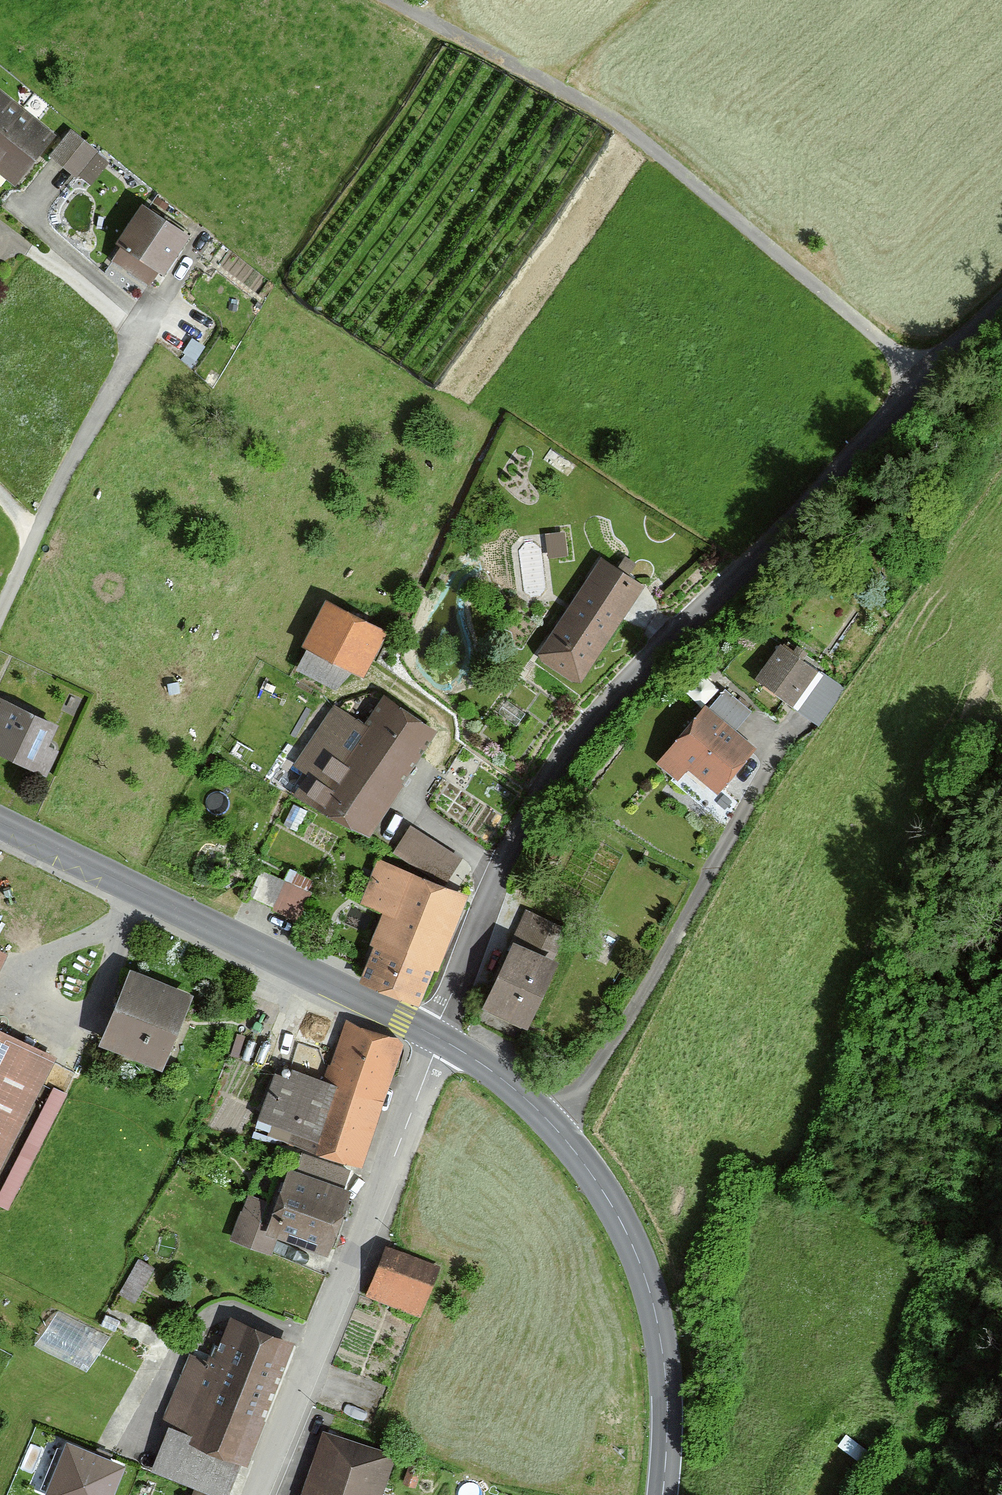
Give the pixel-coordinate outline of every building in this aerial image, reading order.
[(0,99),(0,177),(12,187),(51,139),(0,99)] [(77,182),(98,156),(69,134),(49,160),(77,182)] [(191,239),(144,206),(117,243),(121,246),(110,261),(147,287),(158,272),(165,276),(191,239)] [(566,532),(545,534),(548,559),(569,557),(566,532)] [(644,590),(601,560),(535,656),(578,686),(644,590)] [(365,679),(388,633),(327,602),(303,648),(365,679)] [(818,673),(779,646),(756,680),(795,707),(818,673)] [(297,792),(372,838),(436,733),(381,699),(364,725),(332,705),(293,769),(307,777),(297,792)] [(48,775),(59,753),(48,748),(57,728),(0,701),(0,752),(48,775)] [(756,751),(704,707),(656,764),(677,782),(688,770),(718,796),(756,751)] [(393,854),(447,885),(462,858),(409,827),(393,854)] [(360,982),(420,1005),(433,971),(437,972),(467,895),(376,860),(358,905),(381,914),(369,945),(374,947),(360,982)] [(279,908),(296,911),(301,884),(283,881),(279,908)] [(522,915),(482,1009),(528,1029),(556,964),(550,961),(562,932),(522,915)] [(8,955),(0,951),(0,972),(8,955)] [(162,1070),(194,995),(132,970),(101,1045),(162,1070)] [(324,1083),(277,1067),(253,1137),(360,1172),(403,1044),(344,1024),(324,1083)] [(55,1057),(0,1030),(0,1167),(55,1057)] [(343,1191),(349,1175),(302,1157),(296,1173),(291,1170),(276,1210),(247,1199),(230,1243),(270,1258),(278,1239),(328,1258),(353,1195),(343,1191)] [(438,1269),(385,1249),(365,1300),(418,1320),(438,1269)] [(38,1342),(89,1369),(108,1332),(57,1306),(38,1342)] [(296,1345),(230,1318),(211,1364),(190,1355),(162,1423),(171,1427),(165,1441),(143,1432),(129,1464),(204,1494),(229,1494),(241,1465),(246,1466),(296,1345)] [(129,1456),(69,1431),(44,1492),(52,1494),(113,1494),(129,1456)] [(320,1433),(298,1494),(380,1494),(392,1458),(320,1433)]
